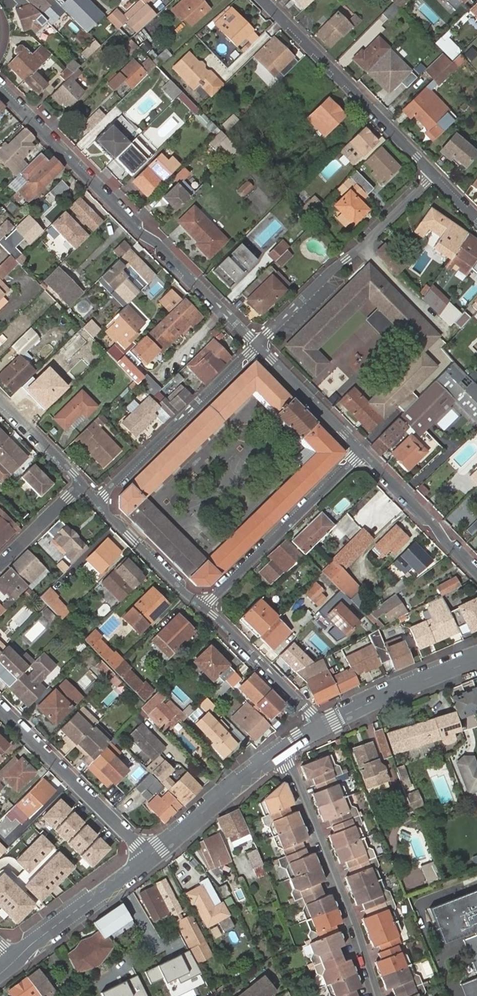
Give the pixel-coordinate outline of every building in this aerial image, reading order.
[(26,0),(14,0),(17,4),(14,7),(23,31),(32,28),(37,32),(42,27),(36,21),(42,15),(26,0)] [(89,30),(104,15),(89,0),(58,0),(89,30)] [(144,2),(142,0),(138,0),(125,14),(129,17),(144,2)] [(195,0),(179,0),(169,10),(178,19),(180,17),(188,25),(207,8),(200,0),(197,2),(195,0)] [(310,0),(291,0),(300,10),(310,0)] [(144,2),(127,19),(125,21),(135,32),(155,13),(144,2)] [(398,8),(393,3),(383,13),(388,18),(398,8)] [(230,9),(227,6),(210,22),(213,25),(228,11),(230,9)] [(108,17),(118,28),(119,27),(125,21),(127,19),(117,8),(108,17)] [(242,22),(230,9),(228,11),(240,23),(242,22)] [(228,11),(213,25),(234,46),(243,38),(251,31),(242,22),(240,23),(228,11)] [(350,28),(336,13),(315,34),(328,47),(340,35),(341,36),(350,28)] [(353,26),(359,20),(353,14),(347,20),(353,26)] [(58,31),(68,41),(74,35),(64,25),(58,31)] [(243,38),(250,45),(257,38),(251,31),(243,38)] [(387,50),(388,49),(376,37),(362,53),(359,51),(350,60),(364,73),(387,50)] [(456,55),(438,38),(433,43),(451,60),(456,55)] [(120,49),(128,57),(138,47),(130,39),(120,49)] [(282,77),(297,63),(273,39),(255,57),(270,72),(275,67),(280,71),(278,72),(282,77)] [(34,55),(21,43),(13,51),(18,56),(9,65),(38,95),(42,90),(41,89),(45,86),(33,73),(49,57),(41,48),(34,55)] [(476,49),(473,45),(462,55),(466,59),(476,49)] [(164,50),(152,61),(156,65),(159,67),(171,56),(164,50)] [(387,50),(366,72),(383,88),(386,85),(391,89),(409,71),(387,50)] [(208,75),(199,65),(188,53),(172,68),(193,89),(198,84),(204,90),(216,77),(211,72),(208,75)] [(444,69),(449,64),(440,53),(427,65),(437,76),(444,69)] [(74,60),(67,67),(74,72),(78,68),(80,66),(74,60)] [(147,74),(154,67),(150,62),(143,69),(134,61),(111,84),(116,90),(126,80),(132,86),(146,73),(147,74)] [(201,62),(199,65),(208,75),(211,72),(201,62)] [(455,67),(451,62),(449,64),(444,69),(449,74),(455,67)] [(437,76),(427,65),(422,70),(432,80),(437,76)] [(65,81),(74,72),(67,67),(60,75),(65,81)] [(275,67),(270,72),(274,76),(278,72),(280,71),(275,67)] [(82,72),(78,68),(74,72),(65,81),(54,92),(64,102),(68,107),(84,91),(73,80),(82,72)] [(437,86),(449,74),(444,69),(437,76),(432,80),(436,84),(437,86)] [(170,79),(162,87),(174,99),(181,91),(170,79)] [(436,84),(432,80),(403,108),(411,117),(412,116),(426,131),(425,132),(433,140),(455,119),(432,96),(431,97),(427,93),(436,84)] [(199,108),(182,92),(181,91),(177,96),(195,114),(195,113),(200,109),(199,108)] [(323,127),(319,131),(323,136),(344,116),(327,99),(307,119),(310,122),(314,118),(323,127)] [(87,135),(105,117),(99,111),(81,128),(87,135)] [(238,118),(233,113),(223,124),(228,129),(238,118)] [(310,122),(319,131),(323,127),(314,118),(310,122)] [(116,157),(133,140),(114,120),(97,137),(107,148),(106,149),(110,153),(111,152),(116,157)] [(0,146),(0,159),(10,169),(17,176),(27,166),(28,166),(21,159),(33,146),(30,142),(34,137),(25,128),(7,147),(3,143),(0,146)] [(376,142),(363,128),(348,142),(339,151),(353,165),(376,142)] [(220,145),(232,156),(239,149),(224,134),(221,131),(208,144),(214,150),(220,145)] [(476,153),(455,135),(443,149),(464,167),(476,153)] [(152,156),(135,138),(133,140),(116,157),(114,159),(132,177),(152,156)] [(403,171),(379,147),(365,161),(378,175),(389,186),(403,171)] [(187,159),(180,151),(170,161),(162,154),(134,182),(148,197),(187,159)] [(48,160),(41,152),(28,166),(27,166),(17,176),(13,180),(20,187),(48,160)] [(63,167),(52,156),(48,160),(20,187),(17,191),(27,201),(63,167)] [(289,163),(283,157),(269,171),(275,177),(289,163)] [(164,199),(176,211),(189,198),(189,197),(196,191),(184,180),(189,175),(182,169),(172,179),(178,185),(164,199)] [(356,170),(348,177),(355,184),(366,195),(373,188),(356,170)] [(301,186),(286,172),(279,179),(293,193),(301,186)] [(386,189),(389,186),(378,175),(375,178),(386,189)] [(366,195),(355,184),(348,177),(335,190),(342,197),(334,205),(342,213),(353,224),(366,210),(358,202),(366,195)] [(243,197),(252,184),(245,179),(236,192),(243,197)] [(68,188),(61,181),(49,192),(56,199),(68,188)] [(89,207),(79,197),(69,207),(79,217),(89,207)] [(307,218),(321,205),(313,198),(300,211),(307,218)] [(227,240),(194,206),(180,220),(199,240),(197,243),(210,256),(227,240)] [(94,212),(89,207),(79,217),(83,222),(94,212)] [(450,258),(467,233),(429,208),(413,232),(422,238),(428,229),(440,237),(434,246),(450,258)] [(74,222),(64,212),(50,225),(75,250),(89,237),(81,229),(79,226),(76,229),(72,224),(74,222)] [(93,232),(104,222),(94,212),(83,222),(86,225),(93,232)] [(345,226),(350,221),(342,213),(337,218),(345,226)] [(42,230),(29,217),(15,230),(28,243),(42,230)] [(83,222),(79,217),(74,222),(79,226),(81,229),(86,225),(83,222)] [(0,225),(0,241),(13,228),(5,220),(0,225)] [(467,233),(450,258),(454,261),(458,256),(461,251),(473,259),(469,264),(466,268),(469,271),(470,269),(476,261),(476,240),(467,233)] [(276,261),(284,252),(270,237),(260,246),(261,247),(276,261)] [(127,251),(129,249),(123,243),(114,251),(120,258),(127,251)] [(384,246),(377,253),(397,274),(404,266),(384,246)] [(129,249),(127,251),(135,259),(137,261),(130,268),(133,272),(141,264),(143,263),(129,249)] [(135,259),(127,251),(120,258),(100,277),(113,291),(125,279),(119,274),(123,271),(125,273),(130,268),(137,261),(135,259)] [(461,251),(458,256),(469,264),(473,259),(461,251)] [(22,253),(15,260),(15,261),(21,267),(25,263),(26,257),(22,253)] [(248,269),(231,253),(213,272),(229,289),(248,269)] [(10,255),(0,265),(0,276),(15,261),(15,260),(10,255)] [(78,288),(58,266),(47,277),(44,280),(65,300),(69,296),(73,300),(80,293),(77,289),(78,288)] [(276,272),(271,266),(242,294),(261,313),(285,290),(289,285),(276,272)] [(439,338),(368,266),(286,345),(315,375),(327,362),(315,349),(368,298),(423,353),(424,352),(426,355),(386,395),(398,407),(441,364),(437,360),(432,355),(427,349),(439,338)] [(35,283),(27,274),(16,285),(24,293),(35,283)] [(424,285),(430,289),(432,284),(436,279),(431,275),(424,285)] [(448,300),(432,284),(430,289),(422,299),(438,315),(448,300)] [(169,312),(181,301),(172,292),(160,303),(169,312)] [(0,296),(0,310),(9,302),(1,295),(0,296)] [(202,318),(185,300),(132,350),(145,364),(187,323),(192,328),(202,318)] [(468,310),(473,315),(476,311),(476,300),(468,310)] [(79,323),(78,324),(81,328),(88,334),(90,337),(112,315),(103,305),(84,325),(80,321),(79,323)] [(140,327),(123,308),(106,324),(111,329),(107,332),(124,349),(132,341),(129,337),(140,327)] [(460,330),(470,318),(463,311),(452,323),(460,330)] [(17,338),(13,334),(22,327),(15,319),(7,327),(0,334),(1,335),(0,336),(0,350),(8,342),(10,345),(17,338)] [(88,334),(81,328),(64,345),(71,351),(88,334)] [(28,342),(22,336),(11,347),(17,353),(28,342)] [(204,383),(230,358),(213,341),(204,350),(208,355),(203,360),(198,356),(187,366),(204,383)] [(0,350),(0,355),(10,345),(8,342),(0,350)] [(43,365),(51,358),(42,349),(40,351),(37,348),(31,354),(43,365)] [(208,355),(204,350),(198,356),(203,360),(208,355)] [(20,356),(0,375),(0,379),(12,392),(34,370),(20,356)] [(157,394),(123,357),(116,364),(133,381),(149,397),(151,399),(157,394)] [(199,555),(181,572),(195,585),(208,586),(344,453),(315,423),(316,423),(292,399),(255,362),(118,496),(118,509),(132,523),(150,505),(143,498),(254,389),(278,414),(276,415),(300,439),(301,438),(316,453),(205,561),(199,555)] [(454,364),(435,382),(455,402),(476,424),(476,386),(466,375),(456,366),(454,364)] [(467,376),(475,381),(476,378),(476,373),(472,369),(467,376)] [(47,373),(24,395),(31,403),(38,411),(43,406),(62,388),(47,373)] [(455,402),(435,382),(399,417),(409,427),(411,425),(421,435),(455,402)] [(169,417),(191,396),(181,385),(167,400),(165,399),(158,406),(169,417)] [(384,419),(353,387),(340,400),(371,432),(384,419)] [(331,390),(324,396),(330,404),(338,397),(331,390)] [(96,405),(82,391),(53,418),(63,429),(81,411),(86,416),(96,405)] [(159,393),(152,400),(158,406),(165,399),(159,393)] [(152,400),(151,399),(149,397),(122,423),(135,435),(155,416),(162,424),(169,417),(158,406),(152,400)] [(110,415),(105,409),(100,414),(105,420),(110,415)] [(105,420),(100,414),(73,440),(78,446),(79,445),(102,467),(118,451),(97,428),(105,420)] [(409,427),(399,417),(372,445),(371,446),(380,455),(409,427)] [(415,432),(411,435),(427,451),(430,448),(415,432)] [(427,451),(411,435),(393,454),(408,470),(427,451)] [(9,473),(25,456),(6,437),(0,444),(0,463),(9,473)] [(5,476),(9,473),(0,463),(0,470),(5,476)] [(33,465),(19,478),(39,498),(52,485),(33,465)] [(228,467),(201,493),(210,503),(237,476),(228,467)] [(378,514),(362,497),(334,525),(320,538),(314,544),(323,553),(355,523),(362,530),(372,540),(381,531),(371,521),(378,514)] [(132,523),(181,572),(199,555),(150,505),(132,523)] [(13,532),(15,534),(20,530),(0,510),(0,545),(13,532)] [(321,512),(291,541),(304,555),(310,549),(304,543),(315,533),(320,538),(334,525),(321,512)] [(388,524),(378,514),(371,521),(381,531),(388,524)] [(66,553),(64,555),(71,562),(85,548),(75,538),(76,536),(71,531),(70,532),(59,520),(46,532),(66,553)] [(381,540),(393,553),(408,539),(395,526),(381,540)] [(372,540),(362,530),(320,571),(322,573),(330,581),(372,540)] [(46,532),(43,535),(64,555),(66,553),(46,532)] [(314,544),(320,538),(315,533),(304,543),(310,549),(314,544)] [(302,556),(284,538),(266,556),(271,561),(282,572),(285,574),(302,556)] [(391,556),(393,553),(381,540),(369,552),(377,561),(386,552),(391,556)] [(95,566),(101,571),(103,574),(106,570),(104,568),(118,553),(112,547),(110,549),(104,542),(86,559),(93,567),(95,566)] [(428,562),(412,546),(401,557),(418,573),(428,562)] [(22,555),(9,568),(27,586),(45,568),(30,553),(25,558),(22,555)] [(408,564),(401,557),(394,564),(401,571),(408,564)] [(133,589),(144,577),(124,558),(101,582),(120,601),(133,589)] [(59,560),(55,564),(63,573),(68,568),(59,560)] [(270,584),(282,572),(271,561),(259,572),(270,584)] [(95,576),(101,571),(95,566),(93,567),(90,571),(95,576)] [(0,577),(0,590),(3,593),(5,590),(10,595),(2,604),(0,602),(0,613),(17,596),(19,594),(27,586),(9,568),(0,577)] [(363,591),(342,570),(330,581),(334,585),(335,586),(339,590),(345,596),(346,597),(351,603),(363,591)] [(398,591),(411,581),(406,575),(393,583),(398,591)] [(302,581),(299,578),(284,593),(287,596),(302,581)] [(441,595),(458,586),(453,578),(436,587),(440,595),(441,595)] [(318,584),(313,589),(317,594),(323,589),(318,584)] [(55,593),(49,587),(38,597),(60,620),(67,613),(51,597),(55,593)] [(168,604),(151,588),(122,617),(138,633),(168,604)] [(317,594),(313,589),(303,599),(313,609),(328,595),(323,589),(317,594)] [(345,596),(339,590),(318,611),(325,618),(338,606),(343,611),(351,603),(346,597),(345,596)] [(406,613),(393,594),(377,605),(390,622),(406,613)] [(431,620),(408,630),(417,649),(427,645),(426,643),(430,641),(431,643),(458,632),(448,612),(441,595),(440,595),(426,603),(428,608),(425,609),(431,620)] [(448,612),(460,636),(476,628),(476,604),(475,600),(448,612)] [(357,625),(343,611),(338,606),(325,618),(334,627),(326,635),(334,643),(344,638),(357,625)] [(298,620),(304,625),(312,617),(307,611),(298,620)] [(368,612),(363,615),(377,629),(382,626),(368,612)] [(108,636),(120,623),(112,615),(99,627),(108,636)] [(156,635),(172,652),(193,631),(177,615),(156,635)] [(253,629),(259,636),(274,622),(267,615),(253,629)] [(290,632),(277,619),(274,622),(259,636),(273,649),(290,632)] [(382,644),(375,630),(366,634),(371,645),(380,663),(381,665),(390,660),(394,669),(410,663),(405,653),(406,650),(405,646),(402,645),(399,637),(382,644)] [(113,669),(122,660),(114,653),(112,654),(92,633),(85,641),(113,669)] [(167,657),(172,652),(156,635),(150,641),(167,657)] [(380,663),(371,645),(346,657),(351,669),(341,674),(348,688),(358,684),(354,675),(380,663)] [(0,652),(0,666),(14,680),(21,674),(29,666),(33,662),(24,653),(18,659),(5,646),(4,648),(0,652)] [(225,680),(234,671),(209,647),(194,662),(212,681),(213,680),(217,683),(222,678),(225,680)] [(14,680),(7,687),(22,702),(23,700),(29,706),(44,690),(38,684),(55,666),(42,653),(33,662),(29,666),(33,670),(25,678),(21,674),(14,680)] [(316,703),(348,688),(341,674),(331,679),(321,658),(294,673),(307,685),(316,703)] [(109,679),(114,675),(111,671),(100,660),(96,665),(109,679)] [(129,668),(122,660),(113,669),(143,701),(150,694),(127,670),(129,668)] [(240,678),(234,671),(225,680),(231,687),(240,678)] [(270,691),(253,673),(239,688),(253,703),(250,706),(252,708),(270,691)] [(450,700),(456,719),(476,711),(476,695),(475,690),(450,700)] [(252,708),(269,726),(273,730),(280,724),(275,718),(273,720),(271,717),(284,705),(270,691),(252,708)] [(69,708),(54,692),(38,708),(53,724),(69,708)] [(144,705),(141,709),(164,733),(176,720),(180,723),(181,723),(186,717),(169,700),(163,705),(161,703),(162,701),(154,694),(144,705)] [(213,706),(206,698),(200,704),(207,712),(213,706)] [(250,706),(248,704),(233,718),(255,740),(269,726),(252,708),(250,706)] [(76,745),(96,724),(98,723),(82,706),(81,707),(59,729),(65,736),(68,739),(66,743),(72,749),(74,747),(76,745)] [(218,723),(207,712),(196,724),(213,741),(210,744),(223,757),(236,743),(224,730),(225,728),(225,727),(224,725),(223,724),(222,723),(221,723),(219,723),(218,723)] [(446,715),(386,735),(393,755),(435,741),(440,739),(442,745),(451,743),(453,741),(454,739),(459,731),(456,719),(454,713),(446,715)] [(192,722),(188,717),(182,722),(187,727),(192,722)] [(90,763),(112,740),(96,724),(76,745),(86,755),(84,757),(90,763)] [(141,724),(128,736),(152,760),(165,748),(141,724)] [(389,758),(380,731),(372,734),(382,761),(389,758)] [(121,744),(116,739),(107,748),(112,754),(121,744)] [(64,744),(70,751),(72,749),(66,743),(64,744)] [(370,743),(351,750),(358,767),(361,766),(363,770),(360,772),(366,788),(375,785),(376,789),(379,788),(381,785),(380,783),(387,781),(381,766),(379,767),(370,743)] [(74,747),(84,757),(86,755),(76,745),(74,747)] [(335,778),(348,773),(346,770),(342,771),(340,766),(334,764),(331,755),(310,762),(312,766),(313,770),(304,774),(307,782),(313,779),(315,786),(335,778)] [(159,756),(146,768),(151,773),(152,773),(168,790),(169,789),(183,804),(200,788),(186,773),(174,784),(166,776),(172,769),(164,761),(163,761),(159,756)] [(2,777),(16,791),(34,773),(20,758),(17,762),(11,757),(2,766),(0,768),(0,779),(2,777)] [(89,765),(90,763),(84,757),(82,758),(89,765)] [(128,771),(114,757),(100,770),(114,784),(128,771)] [(458,776),(464,794),(476,789),(476,765),(471,767),(468,758),(459,757),(453,763),(458,776)] [(134,772),(142,781),(145,779),(151,773),(146,768),(145,767),(142,764),(134,772)] [(400,766),(395,768),(403,790),(409,787),(400,766)] [(136,790),(142,796),(146,792),(151,797),(162,787),(159,784),(150,775),(139,785),(136,790)] [(54,790),(41,777),(16,803),(28,816),(54,790)] [(318,809),(347,797),(343,787),(338,785),(335,778),(315,786),(318,792),(319,796),(314,798),(318,809)] [(283,782),(278,786),(260,804),(264,816),(286,807),(288,806),(295,804),(292,796),(289,798),(287,795),(289,788),(287,782),(283,782)] [(66,788),(3,852),(0,854),(0,929),(13,928),(117,853),(119,841),(66,788)] [(146,792),(142,796),(147,801),(151,797),(146,792)] [(149,809),(160,821),(163,824),(175,812),(174,811),(180,805),(167,792),(160,799),(156,795),(146,804),(150,808),(149,809)] [(358,804),(354,794),(347,797),(318,809),(322,819),(327,817),(329,820),(331,827),(354,818),(361,816),(359,813),(353,815),(348,813),(346,809),(358,804)] [(413,794),(406,797),(409,804),(416,801),(413,794)] [(396,802),(403,817),(412,813),(409,805),(406,798),(396,802)] [(28,816),(16,803),(12,807),(24,820),(28,816)] [(237,806),(216,818),(225,836),(228,835),(230,840),(242,833),(240,828),(245,825),(244,824),(238,808),(237,806)] [(264,816),(261,817),(264,825),(269,826),(273,836),(303,824),(299,815),(292,817),(291,814),(289,815),(286,807),(264,816)] [(334,851),(363,839),(354,818),(331,827),(334,834),(336,838),(330,840),(334,851)] [(273,836),(271,837),(275,845),(279,847),(283,856),(305,847),(303,841),(302,837),(307,835),(303,824),(273,836)] [(229,860),(217,833),(202,840),(207,850),(202,852),(209,869),(229,860)] [(366,848),(363,839),(334,851),(338,861),(343,859),(345,863),(347,869),(375,859),(372,850),(366,848)] [(202,840),(197,842),(202,852),(207,850),(202,840)] [(261,862),(254,847),(245,851),(252,867),(261,862)] [(283,856),(270,860),(272,864),(277,862),(279,867),(283,868),(287,879),(319,866),(316,858),(310,860),(309,857),(305,847),(283,856)] [(378,867),(375,859),(347,869),(350,877),(352,881),(346,883),(350,893),(379,882),(375,872),(378,867)] [(432,862),(419,867),(428,888),(432,886),(441,883),(432,862)] [(319,866),(287,879),(290,887),(287,893),(289,898),(284,899),(285,903),(321,889),(318,883),(317,879),(323,876),(319,866)] [(175,901),(165,879),(156,884),(166,904),(175,901)] [(217,885),(220,894),(227,891),(222,882),(217,885)] [(382,891),(379,882),(350,893),(354,903),(359,901),(361,905),(363,911),(392,900),(389,893),(382,891)] [(168,912),(154,884),(139,892),(152,920),(168,912)] [(208,892),(204,885),(187,894),(192,904),(195,903),(207,927),(227,917),(222,905),(219,906),(212,890),(208,892)] [(321,889),(285,903),(287,906),(292,904),(293,908),(297,910),(302,921),(335,908),(331,897),(325,899),(324,895),(321,889)] [(401,889),(395,891),(398,897),(404,895),(401,889)] [(429,907),(443,944),(462,937),(463,940),(476,934),(476,889),(429,907)] [(395,909),(392,900),(363,911),(366,918),(367,921),(362,924),(366,934),(395,923),(391,913),(395,909)] [(175,901),(166,904),(171,914),(179,910),(175,901)] [(107,936),(130,919),(121,904),(113,910),(112,909),(93,923),(98,931),(86,937),(85,936),(77,942),(77,944),(67,958),(73,971),(89,967),(88,962),(92,962),(96,959),(96,956),(100,958),(113,944),(107,936)] [(335,908),(302,921),(305,930),(302,935),(304,939),(299,941),(301,946),(307,943),(338,931),(335,925),(334,920),(339,917),(335,908)] [(207,955),(187,915),(175,921),(194,962),(207,955)] [(399,933),(395,923),(366,934),(370,944),(375,942),(376,946),(379,953),(397,947),(400,945),(397,937),(399,933)] [(304,964),(306,968),(342,955),(338,947),(337,943),(341,941),(338,931),(307,943),(311,952),(307,958),(309,962),(304,964)] [(463,940),(476,974),(476,934),(463,940)] [(379,978),(409,966),(405,956),(399,954),(397,947),(379,953),(376,955),(378,961),(380,965),(375,967),(379,978)] [(342,955),(306,968),(307,971),(311,969),(313,974),(319,975),(323,985),(354,973),(350,961),(345,963),(344,959),(342,955)] [(155,962),(175,995),(177,995),(175,993),(186,984),(188,986),(200,976),(190,956),(180,965),(183,969),(173,977),(169,980),(165,974),(169,971),(159,959),(155,962)] [(155,962),(138,976),(148,988),(152,985),(155,988),(150,992),(153,995),(175,995),(155,962)] [(409,966),(379,978),(383,988),(388,987),(390,990),(392,995),(394,995),(420,986),(417,978),(413,976),(409,966)] [(27,977),(40,995),(51,995),(55,993),(51,988),(38,969),(27,977)] [(323,985),(326,994),(325,995),(358,995),(355,988),(354,985),(359,983),(354,973),(323,985)] [(102,993),(103,995),(148,995),(138,976),(102,993)] [(277,991),(264,976),(238,995),(271,995),(277,991)] [(27,977),(7,990),(11,995),(40,995),(27,977)] [(461,984),(465,995),(476,995),(476,977),(461,984)] [(427,983),(420,986),(394,995),(422,995),(424,994),(422,989),(428,986),(427,983)]
